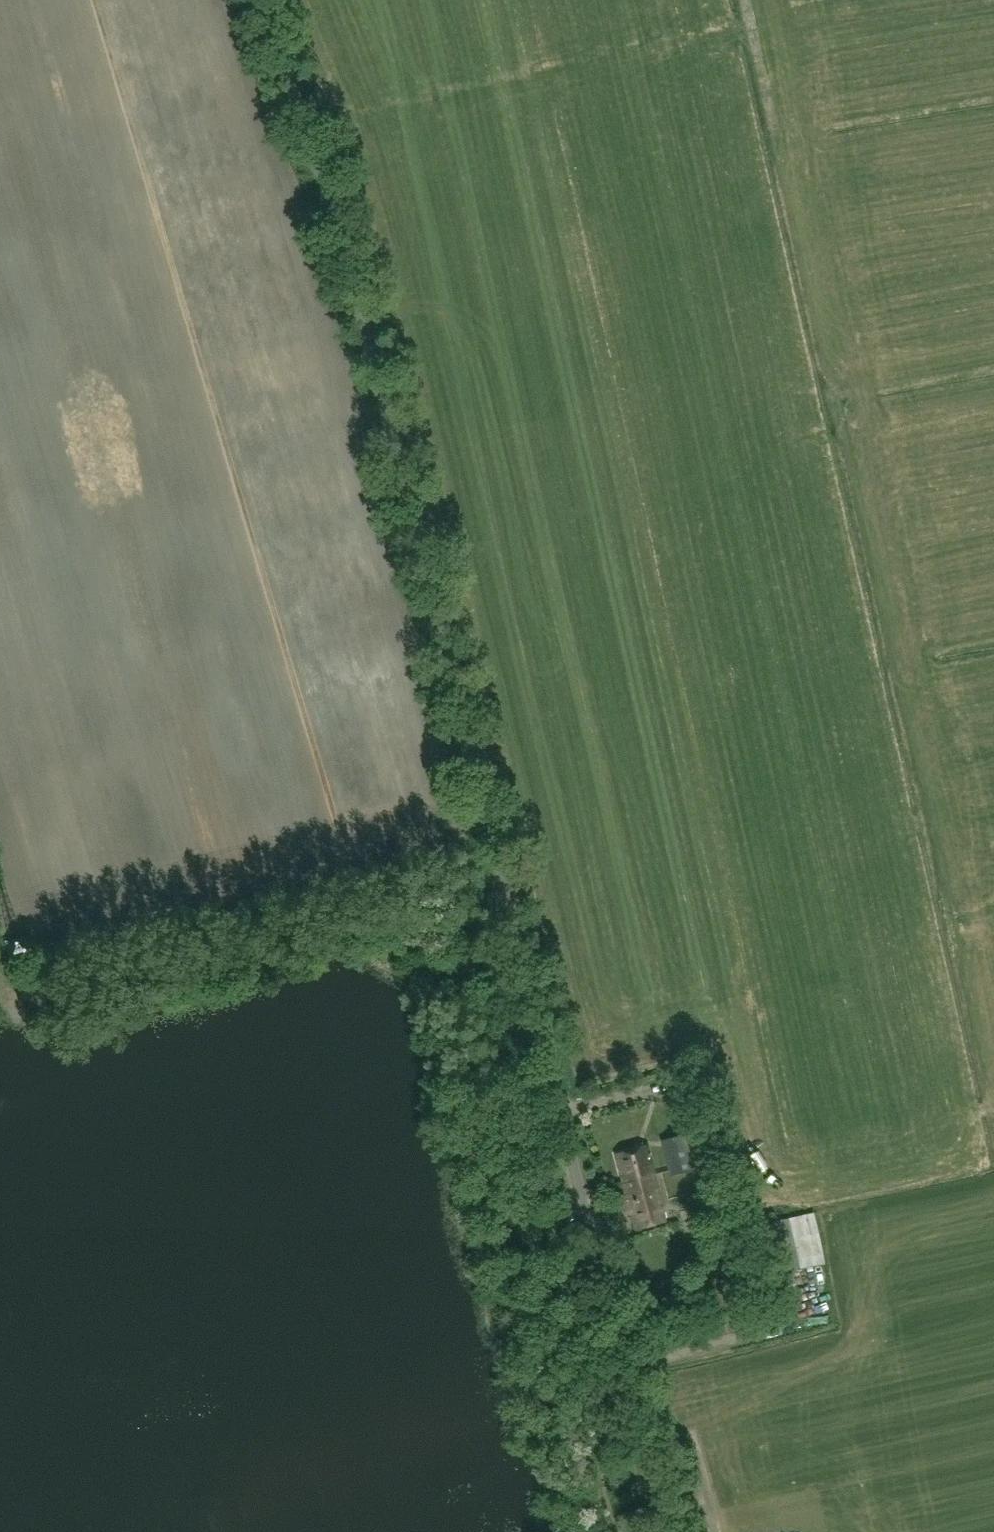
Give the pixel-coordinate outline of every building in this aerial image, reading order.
[(662,1140),(671,1176),(694,1170),(685,1134),(662,1140)] [(626,1194),(623,1195),(628,1215),(632,1214),(636,1230),(667,1222),(647,1146),(616,1154),(626,1194)]
